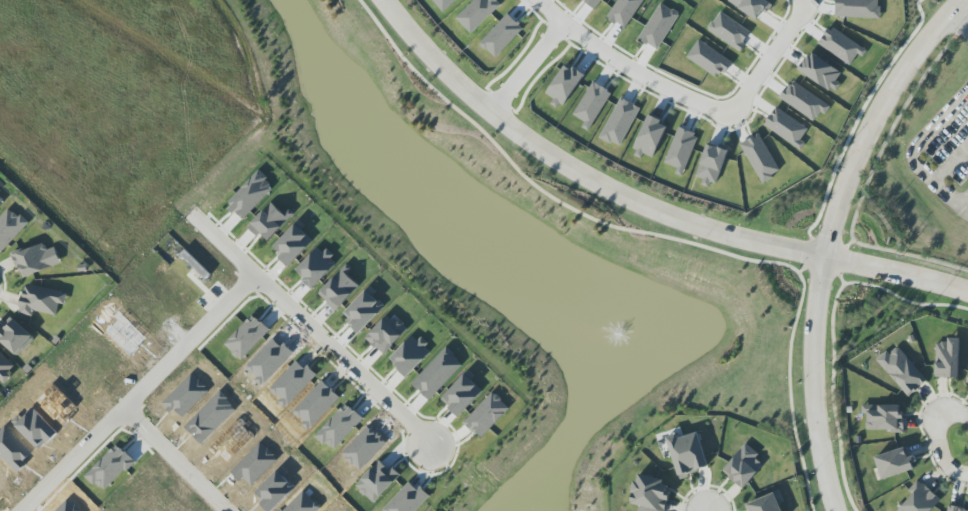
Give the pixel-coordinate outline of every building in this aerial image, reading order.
[(879,0),(837,0),(836,17),(878,18),(879,0)] [(750,33),(721,13),(709,30),(738,50),(750,33)] [(863,57),(867,51),(830,26),(818,43),(850,65),(858,54),(863,57)] [(717,77),(728,60),(699,41),(688,57),(717,77)] [(799,70),(834,94),(841,85),(836,81),(842,73),(812,52),(799,70)] [(562,108),(585,75),(567,63),(544,96),(562,108)] [(815,122),(821,112),(825,115),(831,106),(792,80),(780,99),(815,122)] [(590,128),(612,93),(593,82),(572,117),(590,128)] [(621,147),(640,107),(620,98),(601,138),(621,147)] [(765,125),(796,146),(807,129),(776,108),(765,125)] [(668,125),(649,116),(633,151),(653,160),(668,125)] [(665,163),(678,168),(676,173),(683,176),(699,136),(678,128),(665,163)] [(781,173),(759,134),(741,144),(763,183),(781,173)] [(696,176),(716,183),(728,151),(708,144),(696,176)] [(29,224),(11,207),(0,218),(0,252),(1,253),(29,224)] [(55,247),(47,250),(44,242),(12,254),(21,279),(61,264),(55,247)] [(34,311),(57,316),(59,304),(65,305),(67,293),(25,284),(19,314),(33,316),(34,311)] [(225,345),(242,361),(270,330),(253,314),(225,345)] [(1,321),(0,322),(0,340),(16,357),(34,340),(13,317),(4,324),(1,321)] [(936,343),(935,378),(959,378),(960,338),(947,338),(947,343),(936,343)] [(878,360),(907,397),(926,382),(898,345),(878,360)] [(0,352),(0,385),(11,375),(8,372),(14,367),(0,352)] [(510,408),(493,392),(464,423),(482,439),(510,408)] [(903,405),(862,406),(862,414),(866,414),(867,431),(903,431),(903,405)] [(708,469),(698,432),(679,437),(677,434),(667,436),(678,477),(708,469)] [(86,475),(103,492),(135,462),(118,444),(86,475)] [(763,465),(756,459),(759,455),(746,444),(722,472),(743,489),(763,465)] [(875,457),(882,480),(916,469),(909,446),(875,457)] [(672,483),(637,475),(630,503),(640,506),(639,510),(665,510),(672,483)] [(941,500),(919,479),(910,490),(914,494),(898,510),(932,510),(941,500)] [(779,503),(784,502),(780,491),(746,504),(749,510),(782,510),(779,503)]
